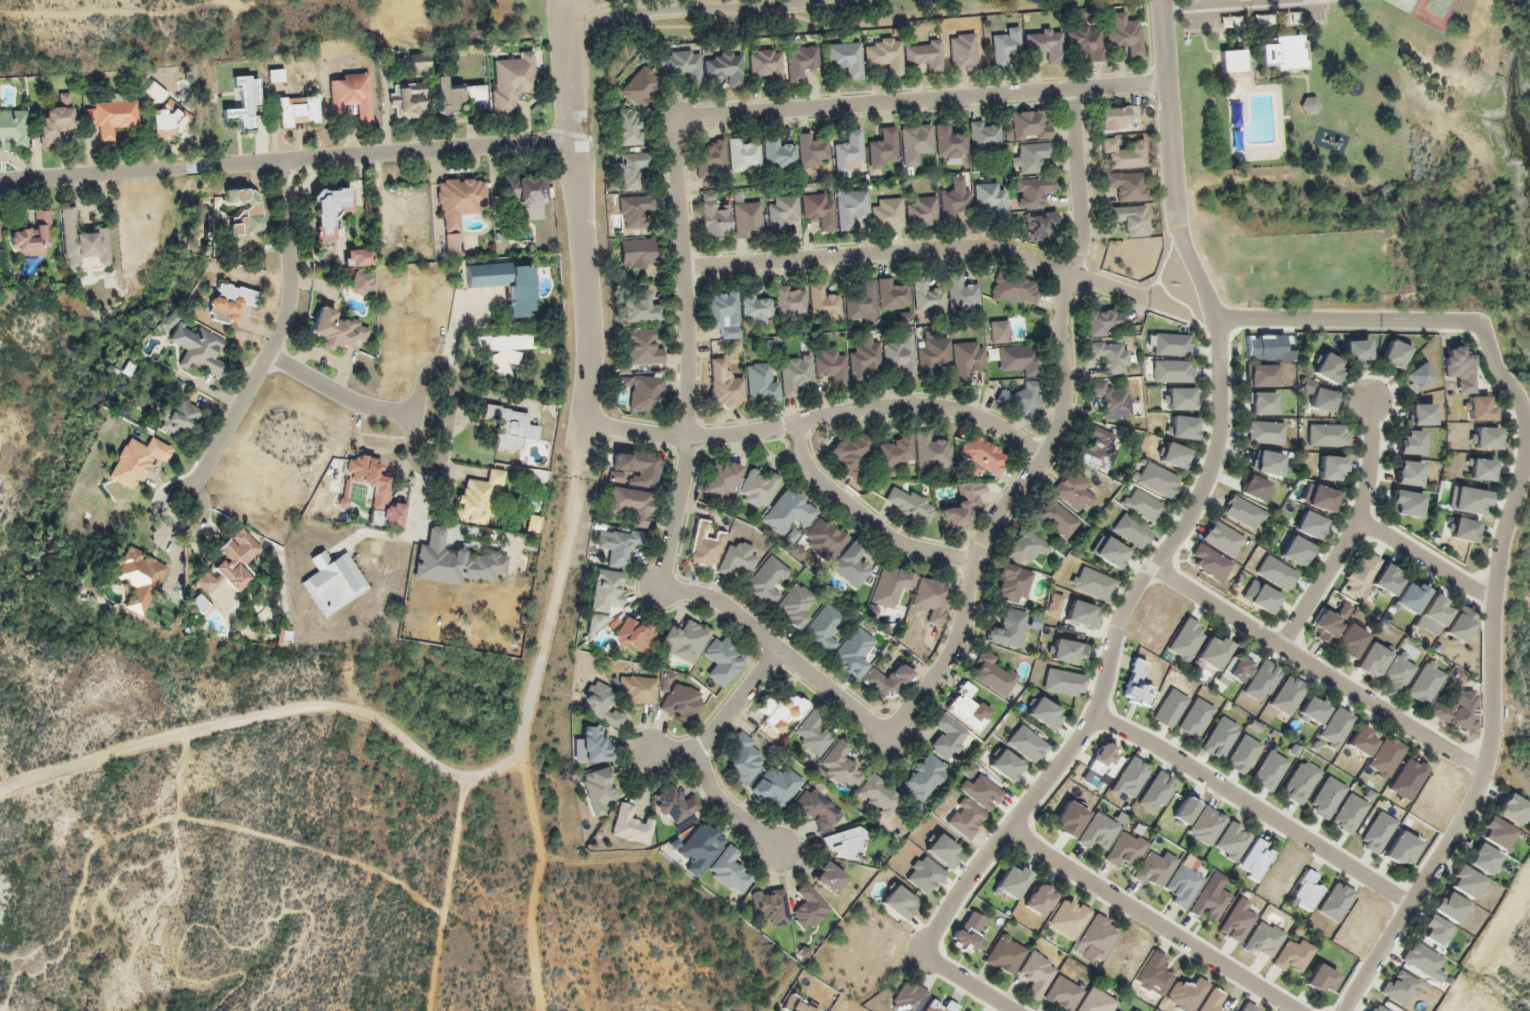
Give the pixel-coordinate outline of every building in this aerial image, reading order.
[(1143,57),(1140,20),(1126,21),(1125,12),(1111,13),(1112,23),(1105,24),(1107,49),(1127,48),(1128,58),(1143,57)] [(1298,24),(1298,13),(1280,13),(1280,24),(1298,24)] [(1088,61),(1102,60),(1100,27),(1090,28),(1090,25),(1066,27),(1068,54),(1088,53),(1088,61)] [(993,66),(1010,66),(1010,56),(1020,56),(1020,28),(1001,28),(1001,36),(993,36),(993,66)] [(1047,52),(1047,63),(1063,63),(1062,30),(1025,32),(1026,53),(1047,52)] [(976,34),(950,35),(951,70),(977,70),(976,34)] [(1306,68),(1304,35),(1269,36),(1269,44),(1259,44),(1260,70),(1306,68)] [(888,75),(901,75),(901,38),(873,38),(873,48),(864,48),(864,66),(888,66),(888,75)] [(925,63),(925,72),(943,71),(942,41),(905,43),(906,64),(925,63)] [(846,79),(861,79),(861,43),(826,43),(827,70),(846,70),(846,79)] [(817,46),(787,46),(787,81),(807,81),(807,71),(817,71),(817,46)] [(749,75),(771,75),(771,81),(780,82),(781,51),(749,50),(749,75)] [(1221,74),(1245,74),(1245,50),(1221,50),(1221,74)] [(491,61),(494,114),(517,113),(516,93),(537,91),(534,51),(516,52),(517,60),(491,61)] [(660,53),(660,73),(689,73),(689,84),(700,84),(699,52),(660,53)] [(713,53),(713,61),(705,61),(705,78),(727,77),(727,87),(741,87),(741,52),(713,53)] [(410,54),(410,76),(429,76),(429,54),(410,54)] [(637,109),(663,84),(644,65),(619,90),(637,109)] [(284,82),(284,69),(267,69),(268,82),(284,82)] [(369,72),(340,74),(341,80),(329,81),(331,115),(343,114),(342,105),(357,104),(358,124),(372,123),(369,72)] [(261,107),(259,75),(233,77),(233,86),(240,86),(241,108),(223,109),(223,120),(240,119),(241,131),(254,130),(253,107),(261,107)] [(445,86),(445,77),(436,77),(436,114),(465,113),(464,86),(445,86)] [(144,90),(158,104),(167,95),(153,81),(144,90)] [(391,107),(396,107),(396,117),(426,117),(426,84),(391,84),(391,107)] [(466,85),(466,100),(485,100),(485,85),(466,85)] [(59,107),(40,108),(41,146),(56,146),(56,129),(73,129),(72,93),(59,93),(59,107)] [(113,128),(136,127),(135,101),(122,102),(122,93),(110,94),(111,105),(86,106),(87,120),(97,120),(98,141),(113,140),(113,128)] [(278,97),(279,126),(320,125),(319,96),(278,97)] [(1317,96),(1300,98),(1302,116),(1319,114),(1317,96)] [(1099,130),(1127,130),(1127,108),(1099,108),(1099,130)] [(152,137),(187,137),(187,110),(168,110),(168,109),(152,109),(152,137)] [(616,109),(616,145),(641,145),(641,119),(634,119),(634,109),(616,109)] [(0,110),(0,147),(27,147),(27,110),(0,110)] [(1012,112),(1012,139),(1050,139),(1050,120),(1042,120),(1042,112),(1012,112)] [(1000,121),(970,121),(970,150),(1000,150),(1000,121)] [(932,124),(901,125),(902,166),(921,165),(921,154),(932,153),(932,124)] [(951,124),(935,124),(935,158),(966,158),(966,132),(951,132),(951,124)] [(896,159),(896,127),(877,127),(877,139),(869,139),(869,169),(888,169),(888,159),(896,159)] [(834,141),(835,171),(853,171),(853,162),(862,162),(862,130),(843,130),(843,141),(834,141)] [(811,142),(811,134),(799,134),(799,165),(828,165),(828,142),(811,142)] [(795,169),(794,144),(779,145),(778,136),(763,137),(764,170),(795,169)] [(731,172),(760,170),(758,143),(743,144),(743,138),(729,139),(731,172)] [(1146,166),(1144,139),(1127,140),(1127,147),(1118,148),(1118,138),(1102,139),(1102,158),(1111,157),(1111,168),(1146,166)] [(725,177),(725,141),(698,141),(698,177),(725,177)] [(1012,155),(1012,172),(1042,172),(1042,161),(1051,161),(1051,144),(1020,143),(1020,155),(1012,155)] [(621,190),(641,190),(641,168),(650,168),(650,153),(621,153),(621,190)] [(1148,201),(1148,172),(1105,173),(1105,187),(1117,186),(1117,201),(1148,201)] [(518,198),(518,206),(548,206),(548,174),(506,174),(506,198),(518,198)] [(940,191),(941,223),(958,222),(957,211),(969,210),(967,174),(950,175),(951,191),(940,191)] [(462,256),(460,214),(487,212),(486,177),(440,179),(443,257),(462,256)] [(1054,195),(1054,178),(1015,178),(1015,208),(1045,208),(1045,195),(1054,195)] [(975,211),(994,210),(995,219),(1005,219),(1004,183),(974,184),(975,211)] [(222,190),(223,204),(239,203),(240,219),(229,219),(230,234),(263,232),(260,187),(222,190)] [(351,211),(351,188),(314,189),(315,241),(334,241),(333,211),(351,211)] [(843,191),(843,198),(838,198),(838,230),(853,230),(853,219),(867,219),(866,191),(843,191)] [(834,231),(832,194),(802,195),(803,222),(817,221),(818,231),(834,231)] [(620,197),(621,229),(647,228),(647,212),(655,212),(654,196),(620,197)] [(797,223),(797,196),(769,196),(770,234),(786,234),(786,223),(797,223)] [(937,198),(907,198),(907,225),(937,225),(937,198)] [(872,227),(902,227),(902,199),(872,199),(872,227)] [(703,237),(730,236),(728,200),(701,202),(703,237)] [(734,238),(762,236),(760,202),(733,203),(734,238)] [(76,206),(61,207),(63,267),(79,267),(79,257),(98,256),(99,265),(109,265),(108,227),(97,228),(97,232),(76,233),(76,206)] [(1109,206),(1109,217),(1121,217),(1121,236),(1148,236),(1147,206),(1109,206)] [(45,255),(45,227),(51,227),(50,210),(34,210),(34,229),(11,230),(11,255),(45,255)] [(1026,240),(1048,240),(1048,231),(1057,231),(1057,212),(1026,212),(1026,240)] [(621,268),(656,267),(656,239),(621,239),(621,268)] [(375,266),(375,249),(347,249),(347,266),(375,266)] [(532,263),(466,265),(467,287),(507,286),(508,318),(523,317),(523,311),(533,311),(532,263)] [(1034,289),(1036,282),(997,270),(990,296),(1034,309),(1039,290),(1034,289)] [(372,294),(371,273),(351,274),(353,295),(372,294)] [(948,308),(978,308),(978,283),(962,283),(962,275),(948,275),(948,308)] [(913,312),(943,312),(943,287),(929,287),(929,277),(913,277),(913,312)] [(896,279),(879,279),(879,308),(910,308),(910,287),(896,287),(896,279)] [(845,296),(846,319),(876,318),(874,280),(860,280),(860,296),(845,296)] [(210,319),(237,326),(243,304),(255,307),(259,293),(220,282),(216,297),(210,296),(207,307),(213,309),(210,319)] [(824,293),(824,284),(810,284),(810,318),(839,318),(839,293),(824,293)] [(805,285),(775,286),(776,316),(806,315),(805,285)] [(650,290),(626,291),(627,322),(663,320),(662,303),(651,304),(650,290)] [(757,291),(741,292),(742,324),(772,323),(771,298),(757,298),(757,291)] [(719,339),(738,338),(737,292),(707,293),(708,329),(718,328),(719,339)] [(371,324),(319,306),(310,333),(320,337),(317,347),(332,352),(335,344),(349,349),(353,339),(364,343),(371,324)] [(1127,332),(1127,309),(1087,309),(1087,332),(1127,332)] [(1009,343),(1009,320),(989,320),(989,343),(1009,343)] [(225,338),(198,325),(194,333),(183,328),(175,343),(185,348),(177,365),(187,370),(191,363),(220,378),(227,364),(216,358),(225,338)] [(663,348),(655,348),(654,329),(627,329),(628,365),(663,364),(663,348)] [(913,332),(902,332),(903,342),(884,343),(885,369),(902,368),(902,379),(915,379),(913,332)] [(1191,335),(1155,333),(1154,355),(1190,356),(1191,335)] [(475,335),(475,351),(493,351),(493,377),(509,377),(509,364),(519,364),(519,349),(530,349),(530,335),(475,335)] [(1284,359),(1284,335),(1246,335),(1246,359),(1284,359)] [(919,371),(948,370),(948,339),(918,339),(919,371)] [(1408,348),(1389,339),(1379,361),(1398,370),(1408,348)] [(1344,340),(1344,362),(1368,362),(1368,340),(1344,340)] [(952,343),(953,380),(967,380),(967,370),(984,370),(983,342),(952,343)] [(1127,374),(1127,342),(1089,342),(1089,355),(1100,355),(1101,374),(1127,374)] [(850,384),(861,384),(861,372),(880,372),(879,343),(857,343),(858,352),(849,353),(850,384)] [(1019,377),(1038,377),(1038,345),(997,345),(997,369),(1019,369),(1019,377)] [(1462,346),(1443,347),(1443,376),(1455,376),(1455,393),(1473,393),(1473,355),(1462,355),(1462,346)] [(814,350),(815,378),(835,378),(835,387),(844,387),(843,349),(814,350)] [(1334,384),(1343,361),(1321,352),(1312,374),(1334,384)] [(799,396),(799,386),(812,385),(811,355),(788,356),(788,364),(780,364),(781,397),(799,396)] [(710,359),(711,408),(744,407),(743,377),(726,377),(725,358),(710,359)] [(1194,360),(1154,360),(1154,382),(1194,382),(1194,360)] [(1414,392),(1434,377),(1421,361),(1402,376),(1414,392)] [(778,381),(770,381),(769,363),(746,363),(747,401),(778,401),(778,381)] [(1247,386),(1277,386),(1277,365),(1247,365),(1247,386)] [(630,412),(663,412),(663,376),(620,376),(620,386),(630,386),(630,412)] [(1024,381),(1024,390),(998,390),(998,406),(1019,406),(1019,415),(1038,415),(1038,381),(1024,381)] [(1130,418),(1130,389),(1109,389),(1109,381),(1091,381),(1091,398),(1102,398),(1102,418),(1130,418)] [(1336,392),(1313,387),(1309,407),(1332,412),(1336,392)] [(1163,409),(1195,409),(1195,388),(1163,388),(1163,409)] [(1248,414),(1275,414),(1275,392),(1248,392),(1248,414)] [(1489,405),(1489,397),(1468,397),(1468,420),(1494,420),(1494,405),(1489,405)] [(202,410),(179,398),(172,410),(165,406),(155,426),(175,436),(181,426),(191,432),(202,410)] [(530,414),(485,404),(482,418),(500,422),(494,447),(521,453),(524,438),(537,441),(540,427),(527,424),(530,414)] [(1432,404),(1408,404),(1408,425),(1432,425),(1432,404)] [(1199,440),(1201,418),(1169,416),(1168,437),(1199,440)] [(1248,443),(1283,444),(1283,422),(1248,421),(1248,443)] [(1348,425),(1308,425),(1308,446),(1348,446),(1348,425)] [(1108,471),(1117,447),(1110,445),(1114,433),(1096,427),(1088,447),(1080,445),(1075,458),(1108,471)] [(1498,428),(1470,427),(1470,449),(1497,449),(1498,428)] [(916,431),(916,469),(952,469),(952,439),(929,440),(929,431),(916,431)] [(1426,431),(1398,431),(1398,454),(1426,454),(1426,431)] [(879,443),(879,476),(895,476),(895,465),(913,465),(912,432),(900,432),(900,442),(879,443)] [(998,477),(1009,456),(970,434),(959,453),(972,460),(965,472),(978,479),(984,469),(998,477)] [(106,478),(135,491),(151,458),(164,465),(172,447),(150,437),(146,445),(126,435),(106,478)] [(869,436),(830,438),(832,462),(837,462),(838,476),(858,475),(857,458),(871,457),(869,436)] [(1189,450),(1165,441),(1158,461),(1182,470),(1189,450)] [(1280,478),(1286,456),(1256,448),(1250,470),(1280,478)] [(657,489),(661,455),(615,449),(610,482),(657,489)] [(370,525),(402,528),(405,504),(390,502),(392,478),(378,476),(380,458),(356,455),(355,461),(346,460),(345,473),(353,474),(352,483),(375,486),(370,525)] [(1318,479),(1342,481),(1344,457),(1321,455),(1318,479)] [(1491,482),(1494,461),(1467,457),(1464,479),(1491,482)] [(702,492),(730,501),(741,466),(721,460),(719,466),(711,464),(702,492)] [(1136,481),(1169,499),(1180,478),(1147,461),(1136,481)] [(1421,462),(1396,461),(1395,484),(1420,486),(1421,462)] [(487,481),(461,478),(456,521),(488,525),(492,489),(502,490),(505,470),(488,468),(487,481)] [(759,473),(750,469),(737,497),(764,510),(780,477),(762,468),(759,473)] [(1093,498),(1085,492),(1091,484),(1069,468),(1051,492),(1081,514),(1093,498)] [(1239,493),(1262,503),(1270,484),(1247,474),(1239,493)] [(979,494),(986,493),(985,481),(956,485),(958,507),(940,509),(943,528),(972,524),(970,511),(981,510),(979,494)] [(1331,514),(1339,493),(1314,483),(1306,503),(1331,514)] [(936,503),(892,484),(883,505),(927,524),(936,503)] [(1153,526),(1166,508),(1135,485),(1121,503),(1153,526)] [(1484,515),(1488,492),(1452,485),(1448,509),(1484,515)] [(629,526),(648,529),(653,492),(611,486),(608,511),(631,514),(629,526)] [(784,537),(796,520),(807,527),(819,509),(785,486),(761,521),(784,537)] [(1418,518),(1423,495),(1393,489),(1388,512),(1418,518)] [(1222,513),(1256,532),(1266,513),(1232,494),(1222,513)] [(1065,539),(1079,522),(1047,497),(1033,515),(1065,539)] [(1327,522),(1304,510),(1294,529),(1317,541),(1327,522)] [(1153,533),(1124,512),(1112,529),(1141,550),(1153,533)] [(830,563),(849,536),(819,515),(800,542),(830,563)] [(1474,544),(1479,523),(1452,516),(1446,537),(1474,544)] [(537,518),(528,518),(529,531),(537,531),(537,518)] [(696,519),(687,563),(716,569),(723,534),(704,531),(706,521),(696,519)] [(1244,537),(1213,520),(1202,540),(1233,557),(1244,537)] [(1044,556),(1050,547),(1021,525),(1001,552),(1023,568),(1036,550),(1044,556)] [(263,548),(240,526),(217,549),(224,556),(210,570),(208,568),(193,583),(206,596),(223,579),(237,592),(252,577),(243,568),(263,548)] [(414,579),(461,585),(462,577),(494,581),(495,574),(506,575),(508,557),(466,552),(466,551),(443,548),(446,528),(430,526),(427,546),(418,544),(414,579)] [(642,531),(606,531),(605,567),(628,567),(628,547),(641,548),(642,531)] [(1117,571),(1131,553),(1104,533),(1090,551),(1117,571)] [(1279,555),(1299,568),(1312,547),(1291,535),(1279,555)] [(730,577),(734,570),(748,575),(758,550),(730,538),(717,572),(730,577)] [(858,558),(864,550),(853,540),(828,568),(854,590),(872,570),(858,558)] [(1220,582),(1232,563),(1199,543),(1192,555),(1200,560),(1195,567),(1220,582)] [(166,564),(125,547),(112,576),(134,586),(124,609),(143,617),(166,564)] [(369,589),(347,551),(330,561),(323,550),(309,559),(317,571),(300,581),(322,618),(369,589)] [(1360,599),(1380,559),(1361,550),(1341,590),(1360,599)] [(770,608),(781,592),(775,587),(788,568),(767,554),(742,589),(770,608)] [(1297,573),(1267,555),(1256,572),(1285,591),(1297,573)] [(1034,572),(1003,562),(992,595),(1023,605),(1034,572)] [(916,573),(882,563),(870,603),(894,609),(900,589),(910,592),(916,573)] [(1404,576),(1385,563),(1371,584),(1390,597),(1404,576)] [(1107,603),(1116,581),(1079,565),(1069,587),(1107,603)] [(620,606),(625,572),(596,569),(590,611),(608,613),(610,605),(620,606)] [(927,622),(941,626),(951,584),(918,576),(912,605),(930,609),(927,622)] [(1269,615),(1280,596),(1252,579),(1241,598),(1269,615)] [(1414,615),(1428,591),(1409,579),(1394,602),(1414,615)] [(813,595),(796,581),(772,611),(796,630),(811,612),(804,606),(813,595)] [(190,602),(200,612),(208,604),(198,594),(190,602)] [(1453,606),(1434,594),(1420,617),(1439,628),(1453,606)] [(1066,620),(1095,629),(1101,609),(1072,600),(1066,620)] [(844,617),(825,602),(800,634),(827,655),(840,639),(832,633),(844,617)] [(1330,645),(1351,606),(1343,602),(1335,616),(1323,609),(1310,633),(1330,645)] [(1476,615),(1459,606),(1443,634),(1461,643),(1476,615)] [(1020,648),(1026,612),(1002,607),(998,628),(987,626),(984,641),(1020,648)] [(613,636),(640,657),(658,635),(630,613),(613,636)] [(657,650),(693,667),(711,629),(684,617),(679,627),(670,622),(657,650)] [(1207,629),(1186,617),(1166,654),(1187,665),(1207,629)] [(1333,648),(1353,659),(1368,633),(1347,622),(1333,648)] [(858,679),(870,663),(862,657),(875,640),(855,625),(831,658),(858,679)] [(1194,661),(1213,674),(1232,645),(1212,632),(1194,661)] [(744,663),(737,657),(742,651),(725,637),(720,643),(714,638),(700,656),(714,668),(707,676),(724,689),(744,663)] [(1085,644),(1053,639),(1050,659),(1082,664),(1085,644)] [(1375,678),(1390,652),(1370,641),(1355,667),(1375,678)] [(1004,698),(1017,676),(997,664),(1000,660),(983,650),(967,676),(1004,698)] [(1238,682),(1259,662),(1248,651),(1240,659),(1237,656),(1216,677),(1225,686),(1234,678),(1238,682)] [(1398,694),(1418,664),(1399,651),(1382,677),(1390,682),(1387,687),(1398,694)] [(1119,695),(1147,709),(1156,690),(1138,681),(1146,664),(1136,659),(1119,695)] [(1262,703),(1282,670),(1264,659),(1243,692),(1262,703)] [(1446,671),(1427,659),(1406,694),(1425,705),(1446,671)] [(861,681),(888,703),(913,673),(900,663),(887,678),(872,666),(861,681)] [(1085,675),(1047,668),(1043,690),(1081,697),(1085,675)] [(1308,686),(1289,674),(1270,704),(1288,716),(1308,686)] [(618,694),(625,694),(624,702),(655,705),(658,678),(619,675),(618,694)] [(581,710),(619,730),(626,716),(607,706),(616,691),(592,678),(582,698),(586,700),(581,710)] [(673,680),(658,710),(691,727),(707,697),(673,680)] [(973,689),(964,683),(945,709),(982,736),(991,724),(984,719),(989,711),(968,696),(973,689)] [(1189,698),(1171,687),(1152,718),(1170,729),(1189,698)] [(758,706),(766,717),(764,718),(776,734),(810,710),(796,690),(775,705),(770,697),(758,706)] [(1477,692),(1455,691),(1454,706),(1435,705),(1434,726),(1475,728),(1477,692)] [(1316,729),(1329,706),(1309,695),(1296,717),(1316,729)] [(1026,714),(1054,731),(1065,713),(1036,696),(1026,714)] [(1214,708),(1197,697),(1178,728),(1195,739),(1214,708)] [(1355,716),(1337,706),(1318,738),(1336,749),(1355,716)] [(817,757),(833,739),(818,725),(824,718),(814,709),(791,734),(817,757)] [(927,746),(947,762),(970,735),(941,710),(930,724),(940,732),(927,746)] [(1220,760),(1241,727),(1222,715),(1201,748),(1220,760)] [(1033,764),(1048,746),(1021,724),(1006,742),(1033,764)] [(1377,734),(1357,725),(1347,748),(1367,757),(1377,734)] [(600,726),(583,726),(583,762),(610,762),(610,738),(600,738),(600,726)] [(729,745),(735,749),(726,761),(734,768),(729,774),(745,787),(762,766),(756,760),(760,754),(751,747),(755,742),(740,730),(729,745)] [(1261,745),(1244,734),(1225,765),(1243,775),(1261,745)] [(1405,747),(1386,735),(1365,769),(1385,781),(1405,747)] [(854,748),(837,737),(818,769),(853,791),(865,771),(846,760),(854,748)] [(1087,767),(1108,781),(1124,755),(1104,742),(1087,767)] [(987,764),(1012,784),(1025,768),(1001,748),(987,764)] [(1270,791),(1288,761),(1269,750),(1251,780),(1270,791)] [(948,769),(926,752),(898,787),(920,804),(948,769)] [(1388,789),(1408,801),(1428,767),(1408,755),(1388,789)] [(1110,789),(1130,802),(1151,768),(1131,756),(1110,789)] [(1300,804),(1320,771),(1301,759),(1281,793),(1300,804)] [(803,779),(783,766),(780,772),(768,765),(750,793),(781,813),(803,779)] [(618,798),(609,766),(581,774),(593,816),(605,813),(602,803),(618,798)] [(1178,782),(1159,770),(1137,803),(1157,815),(1178,782)] [(856,793),(885,817),(902,798),(872,773),(856,793)] [(968,777),(959,789),(989,812),(1004,793),(980,774),(974,782),(968,777)] [(1326,819),(1346,787),(1327,776),(1308,808),(1326,819)] [(790,808),(826,834),(842,811),(807,785),(790,808)] [(701,811),(695,796),(681,801),(676,786),(656,793),(667,824),(701,811)] [(1367,804),(1348,792),(1330,823),(1349,834),(1367,804)] [(1517,826),(1529,805),(1508,792),(1495,813),(1517,826)] [(968,840),(987,816),(964,798),(945,822),(968,840)] [(1088,812),(1067,800),(1052,827),(1073,839),(1088,812)] [(636,806),(619,802),(611,836),(648,845),(653,822),(633,817),(636,806)] [(1187,834),(1210,847),(1226,818),(1204,805),(1187,834)] [(1376,855),(1397,822),(1379,810),(1358,843),(1376,855)] [(1093,851),(1098,844),(1106,849),(1120,825),(1096,811),(1077,842),(1093,851)] [(1477,835),(1503,851),(1515,831),(1489,815),(1477,835)] [(728,839),(703,819),(677,851),(692,863),(686,870),(697,879),(728,839)] [(1251,835),(1231,822),(1213,848),(1234,862),(1251,835)] [(1105,859),(1121,869),(1124,863),(1133,868),(1148,843),(1123,828),(1105,859)] [(1403,868),(1419,842),(1399,830),(1383,856),(1403,868)] [(835,858),(860,859),(861,832),(824,831),(824,851),(835,851),(835,858)] [(951,870),(964,852),(938,833),(925,850),(951,870)] [(1276,850),(1255,838),(1237,869),(1258,881),(1276,850)] [(754,875),(737,864),(744,853),(728,842),(707,874),(740,896),(754,875)] [(1488,876),(1501,857),(1479,842),(1466,862),(1488,876)] [(1157,857),(1146,852),(1133,878),(1159,891),(1176,858),(1160,850),(1157,857)] [(948,874),(922,854),(904,877),(930,897),(948,874)] [(833,895),(846,876),(824,860),(811,879),(833,895)] [(1032,873),(1010,862),(995,890),(1017,901),(1032,873)] [(1203,877),(1180,863),(1165,887),(1173,892),(1168,899),(1183,909),(1203,877)] [(1472,900),(1484,880),(1459,864),(1446,884),(1472,900)] [(1322,890),(1313,884),(1317,876),(1307,870),(1289,899),(1308,911),(1322,890)] [(1355,893),(1337,881),(1317,910),(1335,923),(1355,893)] [(805,932),(831,910),(806,882),(797,890),(804,898),(788,912),(805,932)] [(1024,906),(1043,917),(1057,893),(1038,882),(1024,906)] [(905,920),(918,900),(891,883),(879,903),(905,920)] [(1231,895),(1215,886),(1212,892),(1203,888),(1189,911),(1213,925),(1231,895)] [(784,888),(751,892),(754,919),(768,917),(769,926),(788,924),(784,888)] [(1455,924),(1468,904),(1444,889),(1431,909),(1455,924)] [(1047,925),(1075,941),(1092,910),(1064,895),(1047,925)] [(1251,903),(1239,896),(1220,931),(1240,943),(1255,916),(1246,911),(1251,903)] [(987,921),(972,910),(951,940),(975,956),(988,937),(980,932),(987,921)] [(1122,929),(1095,913),(1071,952),(1089,963),(1094,955),(1103,961),(1122,929)] [(1453,929),(1429,913),(1416,933),(1439,949),(1453,929)] [(1028,948),(1000,933),(984,962),(1011,977),(1028,948)] [(1273,965),(1287,972),(1291,965),(1302,971),(1314,947),(1298,939),(1295,946),(1285,941),(1273,965)] [(1441,959),(1413,940),(1400,959),(1428,978),(1441,959)] [(1037,1001),(1058,966),(1031,949),(1016,976),(1032,985),(1026,994),(1037,1001)] [(1134,983),(1161,998),(1174,974),(1164,969),(1170,959),(1152,949),(1134,983)] [(1337,975),(1317,963),(1304,984),(1324,996),(1337,975)] [(1380,991),(1404,1008),(1420,984),(1399,969),(1394,977),(1391,976),(1380,991)] [(1083,990),(1057,975),(1043,999),(1064,1010),(1071,1010),(1083,990)] [(1165,1002),(1184,1010),(1194,1010),(1208,983),(1194,976),(1190,984),(1177,977),(1165,1002)] [(906,979),(889,1010),(891,1010),(918,1010),(929,991),(906,979)] [(1116,1000),(1088,986),(1077,1010),(1110,1010),(1116,1000)] [(1214,988),(1198,1010),(1229,1010),(1221,1005),(1227,997),(1214,988)] [(945,999),(941,1007),(929,1000),(923,1010),(956,1010),(959,1006),(945,999)] [(1263,1010),(1246,1001),(1240,1010),(1262,1010),(1263,1010)] [(1374,1002),(1368,1010),(1388,1010),(1374,1002)]
